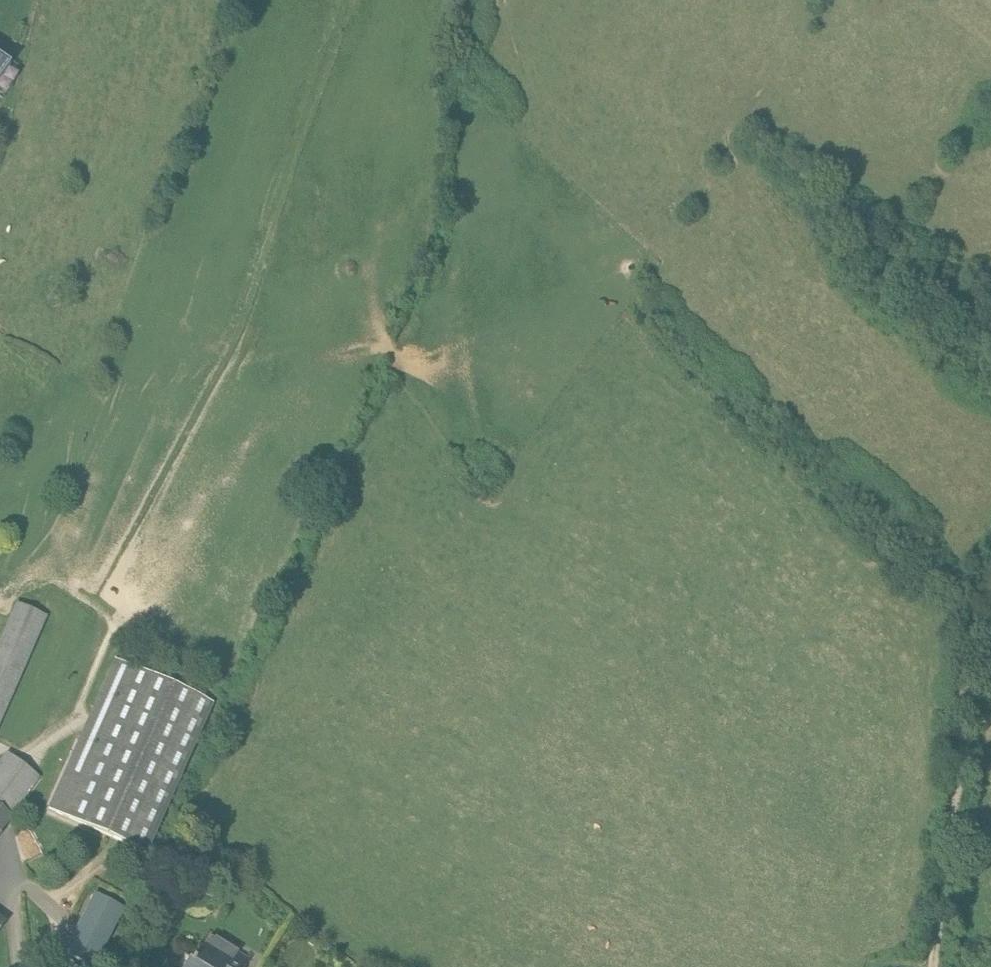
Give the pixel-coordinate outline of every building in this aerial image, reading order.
[(0,639),(0,724),(48,615),(16,601),(0,639)] [(147,854),(215,702),(115,657),(48,810),(147,854)] [(41,777),(7,751),(0,760),(0,830),(12,815),(41,777)] [(175,864),(186,871),(195,858),(183,851),(175,864)] [(125,908),(95,893),(65,952),(93,966),(95,966),(125,908)] [(245,966),(250,958),(240,951),(217,937),(216,939),(211,936),(207,943),(206,942),(196,960),(193,958),(188,966),(245,966)]
